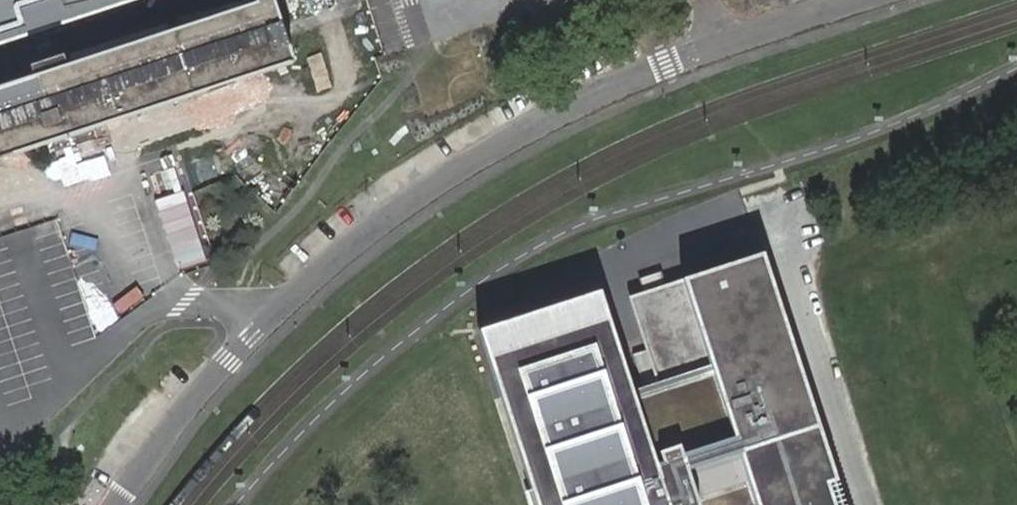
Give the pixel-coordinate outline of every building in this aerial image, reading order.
[(43,40),(165,0),(0,0),(0,55),(43,40)] [(475,335),(531,504),(832,504),(753,241),(645,275),(475,335)]
